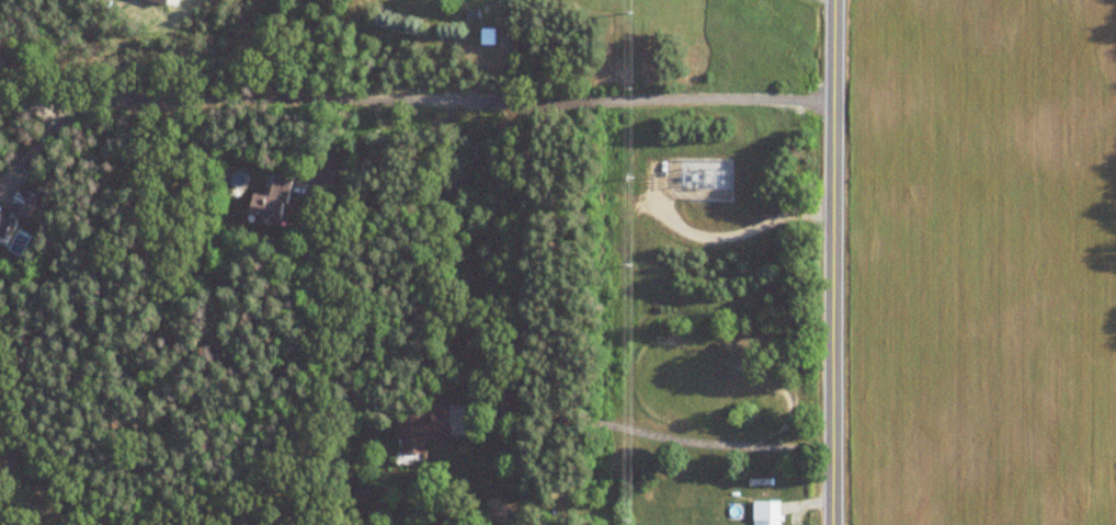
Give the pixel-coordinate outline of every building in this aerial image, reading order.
[(247,217),(284,224),(291,179),(272,176),(268,198),(250,195),(247,217)] [(448,440),(447,405),(426,405),(427,416),(394,417),(396,456),(426,455),(425,441),(448,440)] [(753,503),(753,524),(781,524),(781,503),(753,503)]
